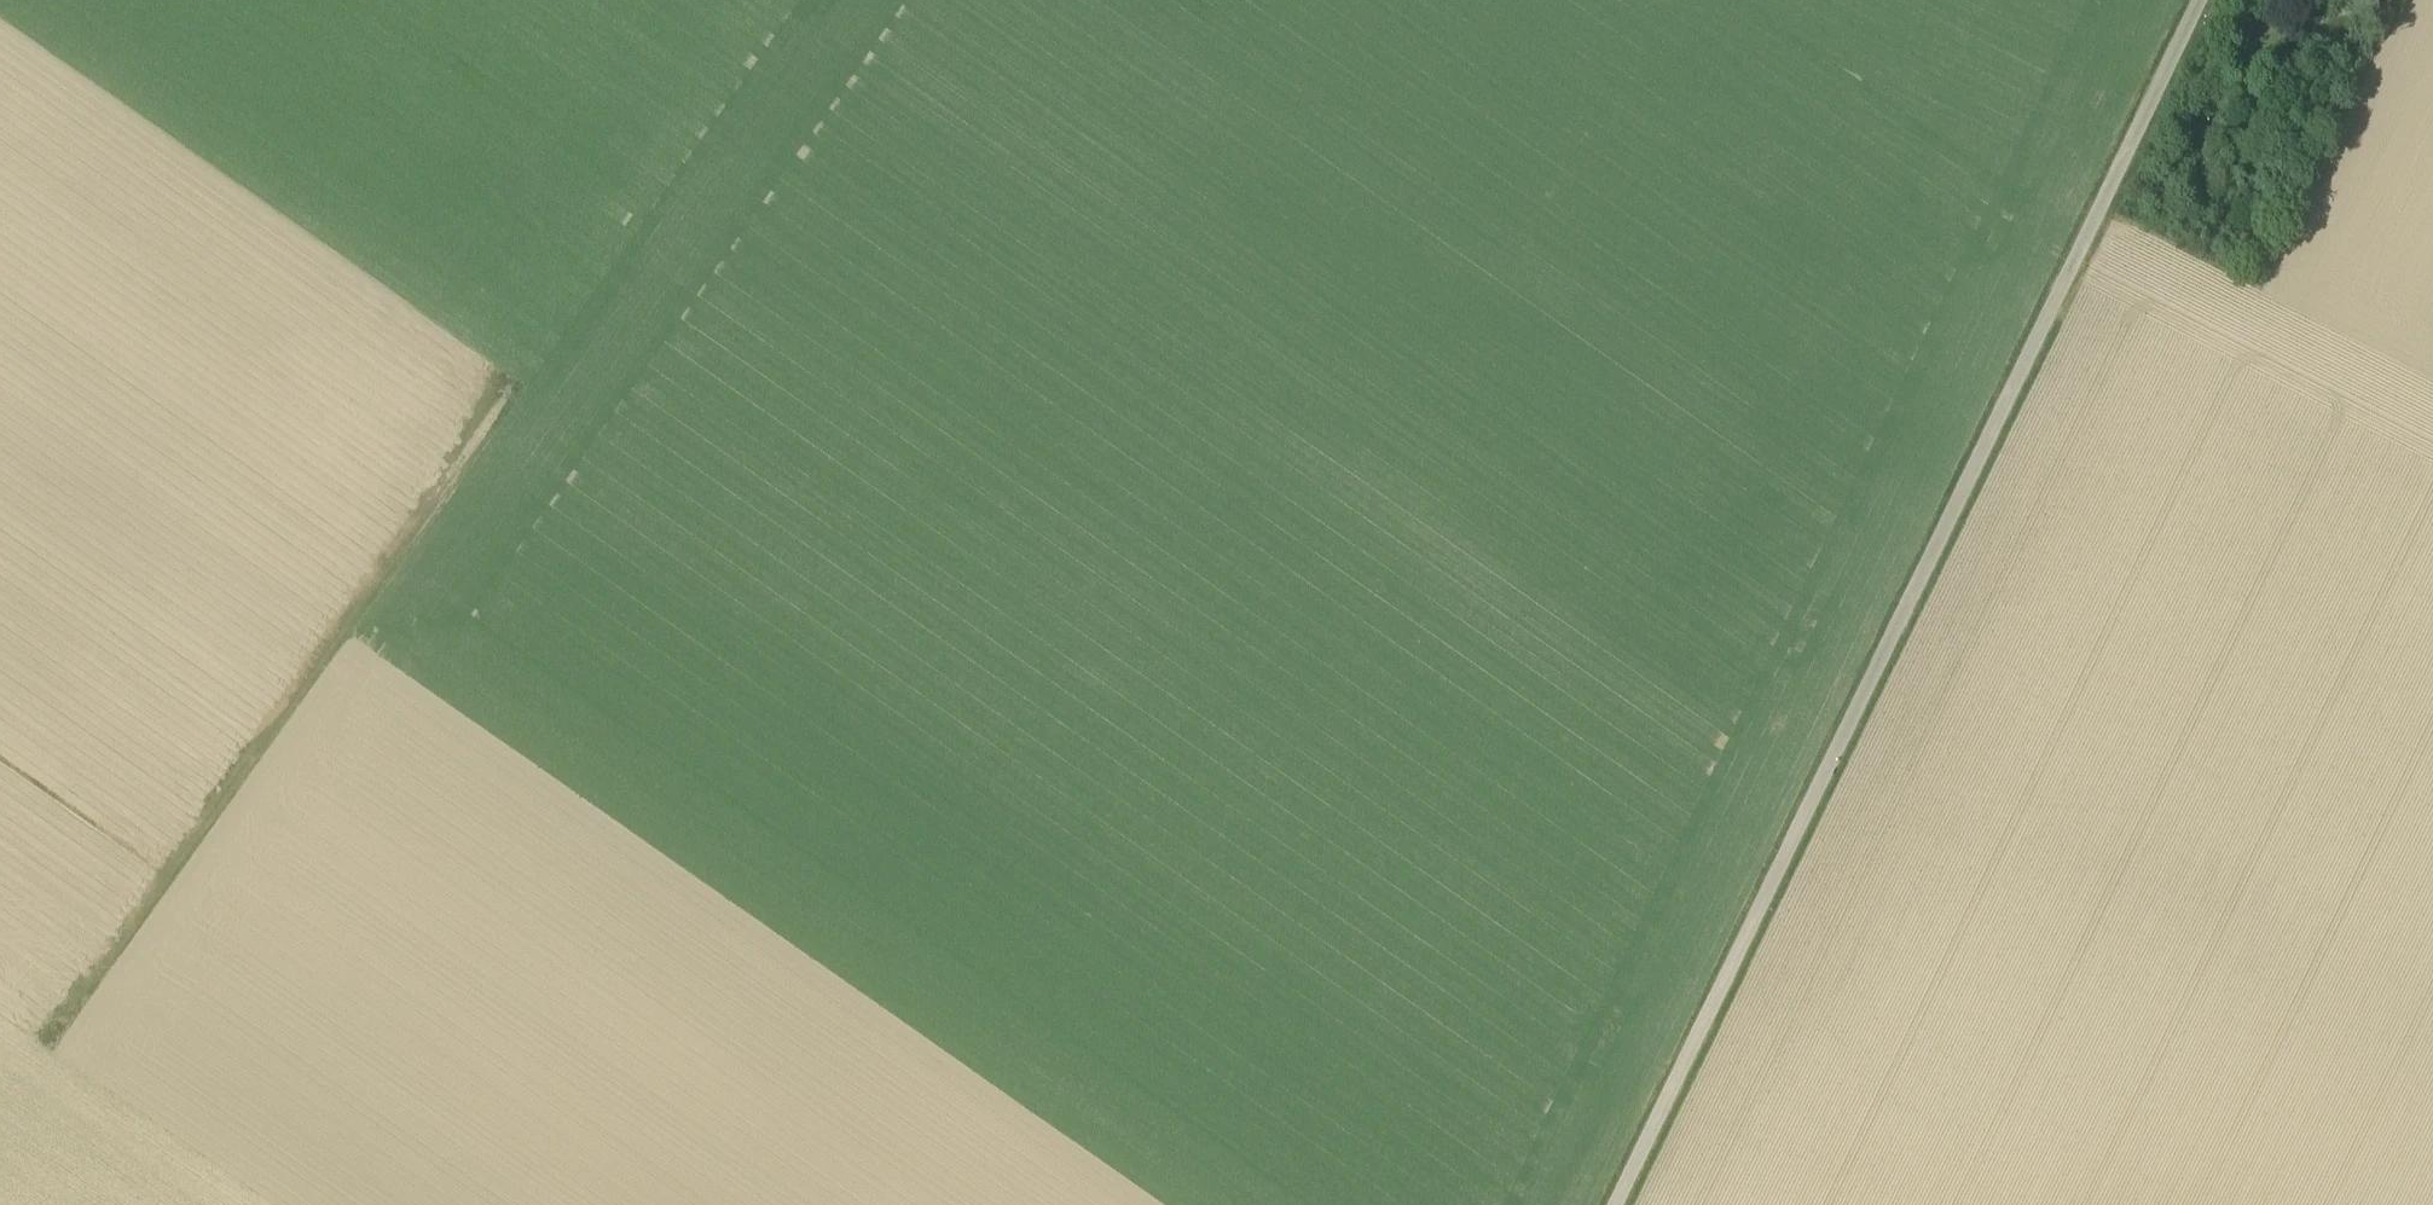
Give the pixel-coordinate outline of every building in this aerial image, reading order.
[(2302,125),(2303,111),(2283,110),(2283,124),(2302,125)]
